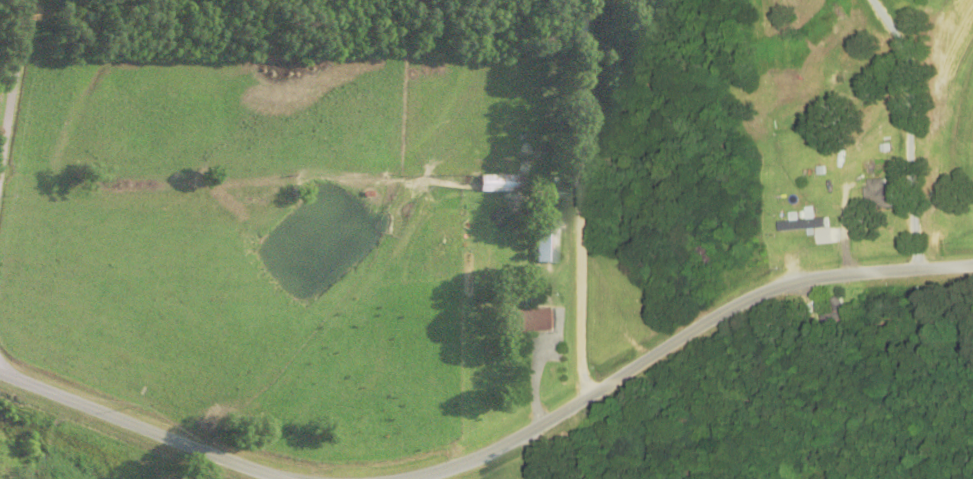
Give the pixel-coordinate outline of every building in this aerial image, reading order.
[(475,192),(515,192),(515,176),(475,176),(475,192)] [(863,210),(889,210),(889,181),(863,181),(863,210)] [(812,210),(787,210),(787,236),(812,236),(812,210)] [(551,230),(530,230),(530,263),(551,263),(551,230)] [(719,266),(707,244),(693,251),(704,273),(719,266)] [(828,301),(831,312),(820,316),(824,331),(847,323),(839,297),(828,301)] [(494,311),(494,333),(551,333),(551,311),(494,311)]
